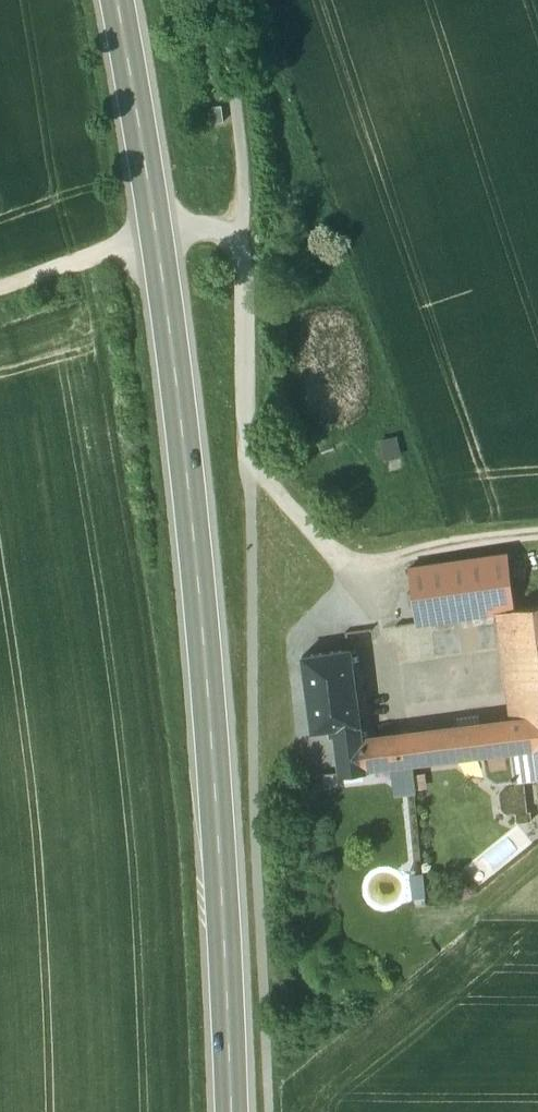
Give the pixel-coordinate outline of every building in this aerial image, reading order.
[(222,104),(211,106),(213,122),(224,121),(222,104)] [(397,437),(379,441),(384,461),(401,458),(397,437)] [(508,554),(409,568),(416,623),(513,609),(514,609),(508,554)] [(513,609),(526,718),(530,748),(537,747),(537,605),(514,609),(513,609)] [(350,650),(304,656),(313,730),(337,726),(359,723),(350,650)] [(361,739),(359,739),(363,769),(512,750),(530,748),(526,718),(361,739)] [(359,723),(337,726),(343,772),(363,769),(359,739),(361,739),(359,723)] [(512,750),(516,781),(537,778),(537,747),(530,748),(512,750)]
